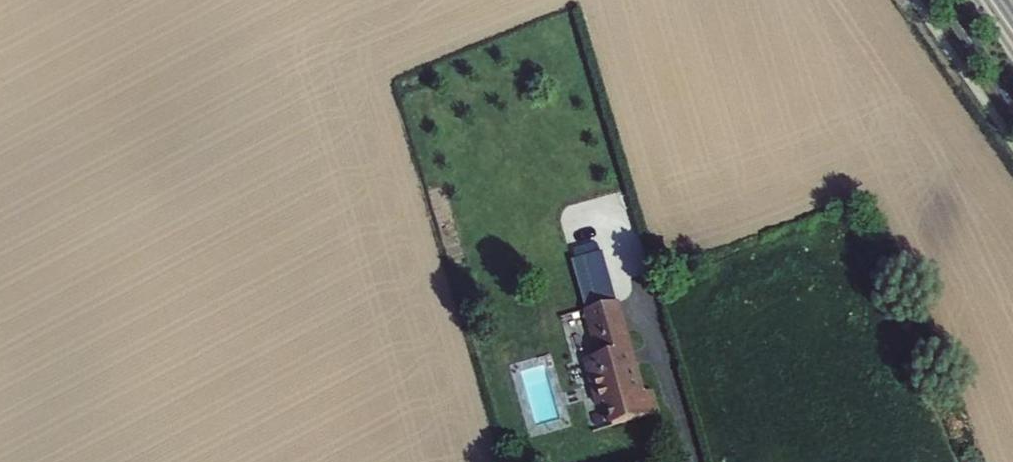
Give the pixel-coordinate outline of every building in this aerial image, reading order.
[(649,420),(623,330),(593,338),(607,384),(593,388),(606,432),(614,430),(620,453),(663,440),(656,418),(649,420)]
